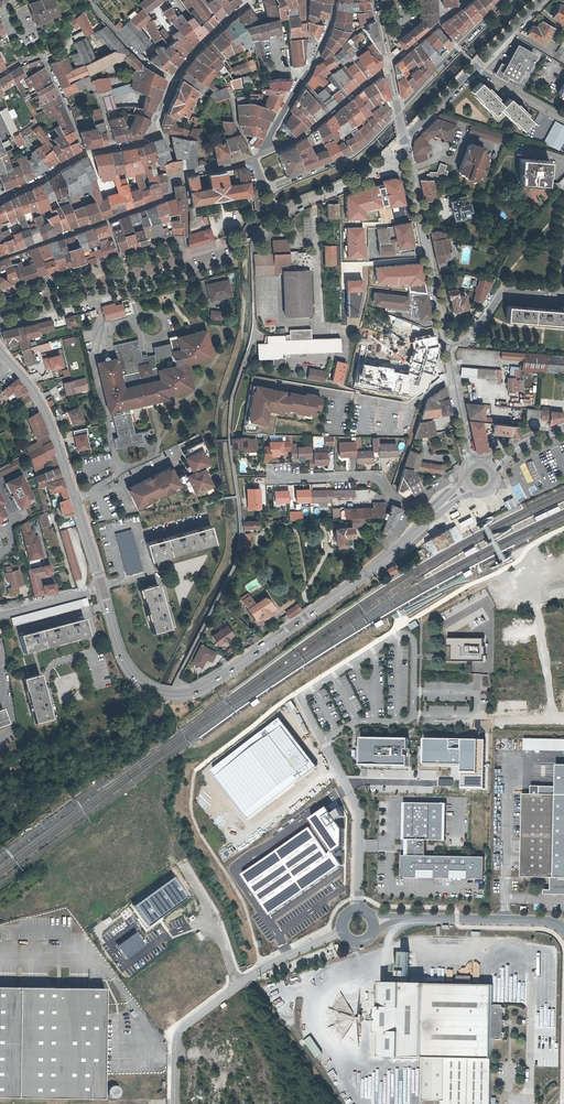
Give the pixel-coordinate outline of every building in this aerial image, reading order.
[(33,12),(31,13),(36,24),(48,19),(46,16),(52,14),(53,15),(58,13),(53,0),(43,0),(40,1),(40,0),(39,0),(29,4),(33,12)] [(137,4),(142,10),(144,13),(163,0),(142,0),(137,4)] [(212,25),(189,0),(180,0),(188,11),(193,15),(207,30),(212,25)] [(217,21),(205,5),(202,0),(189,0),(212,25),(217,21)] [(207,3),(205,5),(217,21),(225,13),(216,0),(215,0),(214,1),(213,0),(211,0),(207,3)] [(232,8),(225,0),(216,0),(225,13),(232,8)] [(232,8),(240,1),(239,0),(225,0),(232,8)] [(262,0),(262,2),(267,21),(265,22),(260,23),(263,37),(269,36),(279,33),(277,19),(272,0),(263,0),(262,0)] [(287,18),(282,0),(272,0),(277,19),(287,18)] [(287,18),(297,15),(296,2),(295,0),(282,0),(287,18)] [(296,2),(297,15),(304,14),(305,0),(295,0),(296,2)] [(319,8),(328,11),(329,2),(329,1),(320,0),(310,0),(310,5),(319,8)] [(368,0),(367,0),(357,0),(355,1),(351,1),(337,1),(337,8),(344,8),(344,10),(351,10),(370,9),(368,0)] [(420,2),(418,2),(419,13),(438,11),(436,0),(419,0),(420,2)] [(481,17),(486,12),(478,0),(474,0),(471,3),(481,17)] [(486,12),(491,6),(487,0),(478,0),(486,12)] [(463,9),(469,16),(473,24),(481,17),(471,3),(463,9)] [(310,5),(309,14),(316,15),(319,8),(310,5)] [(561,5),(553,19),(563,25),(563,7),(561,5)] [(171,21),(176,16),(171,7),(164,12),(171,21)] [(263,37),(260,23),(249,8),(238,17),(250,35),(251,41),(255,39),(263,37)] [(328,12),(328,11),(319,8),(316,15),(326,17),(327,14),(328,13),(328,12)] [(351,11),(351,10),(344,10),(344,8),(337,8),(335,20),(350,21),(351,11)] [(457,14),(462,22),(469,16),(463,9),(463,8),(457,14)] [(131,19),(139,28),(145,24),(152,19),(152,18),(144,13),(142,10),(131,19)] [(359,22),(360,27),(365,24),(365,23),(373,19),(370,11),(357,12),(359,21),(359,22)] [(438,11),(419,13),(420,17),(422,22),(427,29),(438,20),(438,11)] [(175,39),(187,51),(190,47),(194,43),(198,39),(186,21),(180,13),(176,16),(171,21),(179,31),(173,36),(175,39)] [(309,14),(307,21),(323,25),(326,17),(316,15),(309,14)] [(450,19),(455,29),(462,36),(468,29),(462,22),(457,14),(450,19)] [(207,30),(193,15),(189,19),(186,21),(198,39),(201,36),(207,30)] [(304,63),(305,56),(308,31),(304,27),(305,21),(304,21),(298,22),(297,15),(287,18),(288,31),(292,65),(296,65),(304,63)] [(468,29),(473,24),(469,16),(462,22),(468,29)] [(253,46),(251,41),(250,35),(238,17),(229,24),(242,49),(253,46)] [(118,29),(126,37),(139,28),(131,19),(123,25),(118,29)] [(154,41),(162,36),(158,31),(152,19),(145,24),(154,41)] [(379,53),(380,52),(374,21),(374,19),(373,19),(365,23),(365,24),(366,27),(363,29),(373,43),(379,53)] [(441,25),(448,35),(455,29),(450,19),(441,25)] [(334,27),(349,32),(350,32),(350,24),(350,21),(335,20),(334,27)] [(114,25),(118,29),(123,25),(120,21),(114,25)] [(316,39),(323,25),(307,21),(308,30),(316,39)] [(555,29),(542,21),(538,28),(536,31),(545,45),(555,29)] [(359,22),(350,24),(350,32),(358,29),(360,27),(359,22)] [(406,48),(427,29),(422,22),(398,40),(397,41),(397,43),(401,49),(404,49),(406,48)] [(236,51),(242,49),(229,24),(224,29),(236,51)] [(113,51),(124,46),(106,25),(96,31),(113,50),(113,51)] [(536,31),(538,28),(533,26),(528,35),(545,45),(536,31)] [(332,32),(346,38),(349,32),(334,27),(332,32)] [(151,42),(139,28),(126,37),(139,52),(151,42)] [(163,28),(158,31),(162,36),(164,40),(168,36),(163,28)] [(439,28),(433,33),(440,43),(446,38),(439,28)] [(236,51),(224,29),(220,33),(231,53),(236,51)] [(455,42),(462,36),(455,29),(448,35),(455,42)] [(316,41),(308,31),(305,56),(309,56),(316,41)] [(332,32),(330,37),(340,44),(346,38),(332,32)] [(222,57),(231,53),(220,33),(212,42),(220,53),(222,57)] [(436,52),(443,46),(440,43),(433,33),(426,39),(436,52)] [(356,34),(349,39),(352,43),(354,44),(360,39),(356,34)] [(85,65),(96,59),(93,53),(85,37),(75,43),(80,52),(83,59),(85,64),(85,65)] [(325,46),(332,53),(340,44),(330,37),(325,46)] [(453,45),(446,38),(440,43),(443,46),(448,50),(453,45)] [(175,39),(168,45),(182,57),(187,51),(175,39)] [(426,39),(420,43),(434,65),(440,57),(438,54),(436,52),(426,39)] [(216,57),(220,53),(212,42),(207,46),(216,57)] [(355,54),(349,46),(346,42),(341,47),(343,49),(349,57),(349,58),(355,54)] [(366,48),(367,49),(378,68),(383,64),(380,52),(379,53),(373,43),(366,48)] [(415,48),(423,63),(428,72),(434,65),(420,43),(415,48)] [(182,57),(168,45),(164,48),(161,46),(159,47),(175,65),(182,57)] [(495,75),(507,82),(509,78),(517,82),(519,81),(521,83),(527,73),(529,74),(538,56),(518,45),(507,66),(501,63),(495,75)] [(89,74),(125,56),(131,53),(129,51),(128,52),(124,46),(113,51),(113,50),(100,57),(96,59),(85,65),(89,74)] [(169,72),(175,65),(159,47),(158,46),(155,49),(155,50),(157,54),(151,59),(149,60),(158,66),(159,67),(167,73),(168,72),(169,72)] [(213,72),(215,69),(219,64),(221,62),(220,60),(216,57),(207,46),(195,57),(213,68),(211,70),(210,72),(212,73),(213,72)] [(323,60),(332,53),(325,46),(320,57),(323,60)] [(408,69),(411,67),(416,64),(418,66),(423,63),(415,48),(402,59),(408,69)] [(341,63),(344,61),(348,58),(349,57),(343,49),(335,55),(340,61),(341,63)] [(359,59),(370,74),(378,68),(367,49),(361,54),(359,51),(355,54),(359,59)] [(72,55),(74,62),(83,59),(80,52),(72,55)] [(131,53),(125,56),(124,58),(137,68),(133,73),(133,76),(162,88),(166,79),(141,64),(131,53)] [(335,64),(340,61),(335,55),(335,54),(330,57),(335,64)] [(51,63),(54,70),(68,64),(68,63),(66,57),(51,63)] [(210,87),(211,85),(212,83),(205,79),(210,72),(211,70),(213,68),(195,57),(195,58),(184,71),(185,72),(210,87)] [(327,69),(335,64),(330,57),(322,62),(327,69)] [(257,58),(247,62),(252,71),(260,69),(257,58)] [(74,62),(76,68),(85,64),(83,59),(74,62)] [(354,63),(366,78),(370,74),(359,59),(354,63)] [(402,59),(397,63),(407,79),(412,76),(410,73),(408,69),(402,59)] [(236,66),(230,68),(234,74),(240,73),(252,71),(247,62),(236,67),(236,66)] [(322,62),(317,65),(325,74),(329,71),(327,69),(322,62)] [(233,74),(234,74),(230,68),(226,63),(223,66),(227,70),(229,75),(233,74)] [(349,67),(346,69),(358,84),(366,78),(354,63),(349,67)] [(404,98),(413,89),(407,79),(397,63),(395,65),(401,96),(404,98)] [(424,76),(428,72),(423,63),(418,66),(418,67),(424,76)] [(54,70),(57,76),(63,73),(70,70),(68,64),(54,70)] [(73,82),(82,78),(89,75),(89,74),(85,65),(85,64),(76,68),(70,70),(63,73),(68,84),(62,87),(66,95),(78,90),(73,82)] [(312,74),(319,82),(321,85),(324,82),(329,79),(328,78),(325,74),(317,65),(315,66),(312,74)] [(340,69),(354,87),(358,84),(346,69),(344,66),(340,69)] [(15,83),(16,82),(18,81),(25,75),(21,67),(10,73),(15,83)] [(25,80),(27,83),(30,87),(34,85),(49,77),(47,73),(46,70),(45,67),(44,67),(35,72),(35,73),(31,75),(28,78),(25,80)] [(418,84),(424,76),(418,67),(414,70),(410,73),(412,76),(418,84)] [(220,73),(215,69),(213,72),(212,73),(217,77),(218,76),(220,73)] [(330,72),(332,75),(347,93),(354,87),(340,69),(333,74),(331,71),(330,72)] [(226,83),(230,81),(233,79),(231,76),(229,75),(227,70),(224,72),(226,76),(223,77),(223,78),(224,79),(226,82),(226,83)] [(217,99),(214,93),(211,88),(210,87),(185,72),(179,79),(181,80),(197,90),(208,97),(210,98),(212,99),(214,99),(216,99),(217,99)] [(4,90),(15,83),(10,73),(0,79),(0,84),(4,90)] [(57,76),(62,87),(68,84),(63,73),(57,76)] [(306,82),(311,88),(319,82),(312,74),(306,82)] [(244,87),(247,87),(252,86),(250,75),(242,77),(244,87)] [(332,82),(343,96),(347,93),(332,75),(328,78),(329,79),(332,82)] [(144,93),(146,94),(144,108),(153,110),(162,88),(133,76),(133,82),(133,88),(144,93)] [(381,76),(373,83),(383,98),(383,99),(390,97),(386,78),(381,76)] [(413,90),(418,84),(412,76),(407,79),(413,89),(413,90)] [(37,91),(38,91),(52,83),(49,77),(34,85),(37,91)] [(98,78),(92,80),(97,90),(98,93),(103,99),(105,102),(107,109),(118,107),(114,96),(112,89),(108,77),(98,78)] [(86,86),(82,78),(73,82),(78,90),(86,86)] [(233,79),(230,81),(233,88),(242,87),(240,78),(233,79)] [(286,88),(290,79),(279,80),(279,79),(269,81),(271,88),(286,88)] [(197,90),(181,80),(177,88),(170,104),(167,112),(177,116),(178,112),(187,116),(197,90)] [(133,82),(112,89),(114,96),(132,90),(144,95),(144,93),(133,88),(133,82)] [(303,87),(306,91),(318,105),(324,112),(329,108),(317,94),(311,88),(306,82),(303,87)] [(328,85),(339,99),(343,96),(332,82),(328,85)] [(38,91),(40,95),(54,87),(52,83),(38,91)] [(381,106),(388,114),(391,111),(386,103),(385,104),(382,98),(383,98),(373,83),(368,86),(378,102),(381,106)] [(508,118),(514,124),(515,123),(524,131),(532,123),(527,117),(528,116),(517,105),(516,106),(510,100),(503,107),(498,101),(499,100),(488,89),(487,90),(481,84),(472,93),(480,101),(479,102),(485,108),(486,107),(495,116),(493,117),(501,125),(508,118)] [(324,88),(336,102),(339,99),(328,85),(324,88)] [(261,86),(253,89),(254,94),(263,94),(262,88),(261,86)] [(373,106),(378,102),(368,86),(363,90),(373,106)] [(41,101),(42,104),(58,95),(54,87),(40,95),(38,96),(41,101)] [(296,100),(297,101),(306,110),(318,105),(306,91),(303,87),(296,100)] [(219,90),(214,93),(217,99),(228,96),(226,89),(225,88),(219,90)] [(324,88),(317,94),(329,108),(336,102),(324,88)] [(368,109),(373,106),(363,90),(357,95),(368,109)] [(270,93),(264,107),(275,110),(284,92),(270,93)] [(262,106),(263,94),(254,94),(249,94),(250,97),(250,103),(251,104),(262,106)] [(24,98),(27,103),(32,100),(30,95),(24,98)] [(45,109),(61,100),(58,95),(42,104),(45,109)] [(368,109),(357,95),(353,99),(363,113),(365,116),(371,113),(368,109)] [(358,115),(363,113),(353,99),(350,102),(348,104),(345,106),(353,120),(355,124),(361,121),(358,115)] [(56,144),(66,157),(73,153),(65,135),(73,130),(73,131),(74,130),(66,110),(65,108),(64,107),(63,105),(61,100),(45,109),(49,116),(54,112),(60,125),(54,128),(58,136),(52,140),(56,144)] [(291,112),(293,113),(295,116),(299,111),(303,115),(307,111),(306,110),(297,101),(296,100),(290,111),(291,112)] [(239,115),(251,114),(251,104),(250,103),(238,105),(239,115)] [(275,110),(264,107),(262,106),(251,104),(251,114),(256,115),(270,121),(275,110)] [(324,112),(318,105),(306,110),(307,111),(315,120),(324,112)] [(340,110),(346,119),(348,123),(353,120),(345,106),(340,110)] [(388,116),(388,114),(381,106),(376,109),(384,120),(388,116)] [(134,115),(136,115),(149,118),(153,110),(144,108),(142,108),(139,107),(135,107),(134,115)] [(12,119),(17,116),(13,108),(8,111),(12,119)] [(384,120),(376,109),(371,113),(374,117),(380,124),(384,120)] [(333,115),(337,124),(346,119),(340,110),(333,115)] [(308,126),(312,122),(303,115),(299,111),(295,116),(308,126)] [(315,120),(307,111),(303,115),(312,122),(315,120)] [(161,124),(175,123),(177,116),(167,112),(166,114),(164,114),(161,124)] [(92,115),(91,115),(94,124),(103,121),(101,113),(92,115)] [(295,136),(308,126),(295,116),(293,113),(292,114),(285,126),(295,136)] [(240,125),(254,127),(256,115),(251,114),(239,115),(240,125)] [(456,119),(440,114),(412,143),(416,164),(427,159),(426,151),(427,151),(429,144),(426,141),(433,134),(450,139),(456,119)] [(126,125),(122,115),(109,118),(111,127),(120,126),(126,125)] [(120,126),(124,139),(141,136),(149,118),(136,115),(133,121),(128,128),(126,125),(120,126)] [(270,121),(256,115),(254,127),(266,129),(270,121)] [(340,136),(335,125),(337,124),(333,115),(325,122),(334,139),(340,136)] [(368,119),(367,119),(375,130),(380,124),(374,117),(370,120),(368,119)] [(365,140),(375,130),(367,119),(366,118),(361,121),(363,123),(361,125),(362,127),(358,129),(365,140)] [(350,128),(348,123),(346,119),(337,124),(335,125),(340,136),(349,129),(350,128)] [(35,120),(28,125),(32,130),(38,124),(35,120)] [(224,134),(225,139),(211,144),(214,163),(215,165),(240,160),(250,156),(239,135),(238,135),(236,131),(235,131),(233,121),(223,120),(224,134)] [(353,120),(348,123),(350,128),(349,129),(353,136),(358,147),(365,140),(358,129),(355,124),(353,120)] [(106,136),(103,121),(94,124),(95,128),(97,135),(98,135),(101,144),(108,142),(107,136),(106,136)] [(555,121),(544,142),(559,151),(563,142),(563,126),(555,121)] [(334,139),(325,122),(316,129),(320,136),(325,134),(329,142),(334,139)] [(161,133),(165,134),(167,129),(176,126),(175,123),(161,124),(161,125),(160,126),(161,133)] [(259,145),(266,129),(254,127),(240,125),(243,134),(247,135),(255,137),(249,142),(249,144),(253,147),(258,147),(259,145)] [(505,136),(472,125),(469,133),(502,144),(505,136)] [(46,142),(48,140),(49,139),(49,138),(39,126),(33,130),(41,141),(43,143),(44,143),(46,142)] [(114,141),(124,139),(120,126),(111,127),(114,141)] [(189,129),(176,126),(167,129),(165,134),(185,137),(189,129)] [(32,130),(29,127),(20,133),(22,136),(26,134),(30,132),(32,130)] [(84,147),(101,144),(98,135),(97,135),(95,128),(79,131),(84,147)] [(200,129),(191,129),(188,136),(190,141),(195,140),(195,142),(201,141),(200,129)] [(37,144),(41,141),(33,130),(30,132),(32,135),(37,144)] [(80,149),(73,131),(73,130),(65,135),(73,153),(80,149)] [(20,134),(15,137),(18,148),(25,144),(20,134)] [(48,167),(53,164),(39,147),(39,146),(37,144),(32,135),(28,138),(35,149),(48,167)] [(179,160),(184,160),(190,141),(169,136),(174,160),(179,160)] [(351,152),(358,147),(353,136),(345,140),(346,142),(343,143),(342,141),(336,144),(341,156),(351,152)] [(35,158),(42,171),(48,167),(35,149),(28,138),(28,137),(24,139),(32,151),(33,154),(35,158)] [(293,147),(302,171),(318,165),(313,154),(305,137),(293,147)] [(162,139),(152,141),(160,163),(161,168),(164,170),(165,171),(166,174),(176,171),(180,170),(179,160),(174,160),(172,161),(170,161),(162,139)] [(324,144),(327,151),(331,160),(341,156),(336,144),(334,139),(329,142),(327,142),(324,144)] [(4,152),(6,151),(13,147),(10,140),(0,143),(4,152)] [(195,140),(190,141),(184,160),(184,169),(195,166),(195,142),(195,140)] [(467,174),(472,175),(472,174),(477,176),(478,173),(482,174),(487,160),(485,160),(486,156),(485,156),(487,151),(480,149),(482,144),(471,140),(470,144),(469,144),(467,148),(466,148),(459,168),(465,170),(464,171),(468,172),(467,174)] [(155,165),(160,163),(152,141),(147,144),(152,163),(154,163),(155,165)] [(43,143),(39,147),(53,164),(60,160),(50,148),(46,142),(44,143),(43,143)] [(60,160),(66,157),(56,144),(53,146),(50,148),(60,160)] [(165,191),(166,181),(158,182),(155,173),(157,173),(156,172),(155,165),(154,163),(152,163),(147,144),(141,146),(146,165),(149,164),(150,168),(152,174),(148,176),(149,184),(156,183),(160,192),(165,191)] [(141,146),(137,148),(143,170),(147,169),(146,165),(141,146)] [(284,178),(302,171),(293,147),(275,155),(279,165),(284,178)] [(129,150),(135,173),(141,171),(143,170),(137,148),(129,150)] [(135,175),(135,173),(129,150),(122,151),(125,171),(126,176),(135,175)] [(18,183),(10,162),(6,151),(4,152),(0,154),(0,155),(5,170),(10,186),(18,183)] [(115,172),(125,171),(122,151),(110,152),(115,171),(115,172)] [(327,151),(321,152),(313,154),(318,165),(331,160),(327,151)] [(102,180),(108,179),(106,173),(115,171),(110,152),(92,156),(97,175),(100,174),(102,180)] [(520,170),(522,171),(521,180),(548,182),(549,172),(550,173),(551,158),(522,156),(520,170)] [(79,160),(87,180),(95,178),(87,157),(82,159),(79,160)] [(35,175),(42,171),(35,158),(29,161),(31,164),(35,175)] [(25,180),(19,164),(18,159),(10,162),(18,183),(25,180)] [(78,183),(87,180),(79,160),(71,165),(78,183)] [(23,162),(19,164),(25,180),(30,178),(28,170),(26,170),(25,167),(24,164),(23,162)] [(437,174),(436,175),(445,178),(448,171),(445,170),(447,165),(441,163),(440,165),(437,172),(437,174)] [(35,175),(31,164),(25,167),(26,170),(28,170),(30,178),(35,175)] [(235,168),(225,170),(224,168),(206,171),(207,173),(209,187),(198,189),(196,175),(195,173),(185,174),(190,219),(192,218),(191,206),(192,206),(192,204),(250,194),(251,197),(252,197),(254,208),(255,208),(257,209),(258,210),(255,188),(250,189),(246,164),(235,166),(235,168)] [(68,195),(88,191),(87,180),(78,183),(71,165),(61,171),(68,195)] [(10,186),(5,170),(0,172),(0,179),(4,189),(10,186)] [(158,182),(166,181),(166,175),(166,174),(165,171),(164,170),(156,172),(157,173),(155,173),(158,182)] [(48,203),(68,195),(61,171),(41,185),(48,203)] [(141,171),(135,173),(135,175),(137,183),(143,181),(141,171)] [(436,177),(436,175),(437,174),(437,172),(430,172),(429,174),(426,174),(426,179),(432,180),(433,180),(434,180),(436,177)] [(381,181),(388,210),(406,206),(400,177),(381,181)] [(100,200),(95,178),(87,180),(88,191),(93,202),(100,200)] [(105,196),(105,198),(107,207),(111,214),(132,206),(128,192),(124,179),(112,180),(116,192),(105,196)] [(432,180),(426,179),(420,179),(424,201),(436,198),(433,180),(432,180)] [(552,183),(551,191),(563,192),(563,191),(563,179),(559,184),(552,183)] [(161,195),(160,192),(156,183),(149,184),(147,188),(150,199),(161,195)] [(183,209),(186,209),(185,197),(184,197),(182,183),(172,185),(174,197),(176,208),(177,213),(168,215),(170,221),(171,227),(173,235),(184,235),(183,221),(179,221),(179,215),(183,215),(183,209)] [(370,200),(380,198),(377,183),(367,185),(370,200)] [(44,216),(46,223),(51,221),(48,217),(57,214),(55,209),(51,210),(50,207),(48,203),(41,185),(31,189),(32,190),(39,210),(44,208),(46,215),(44,216)] [(147,188),(145,188),(139,190),(143,202),(150,199),(147,188)] [(139,189),(131,191),(128,192),(132,206),(143,202),(139,190),(139,189)] [(32,190),(24,193),(32,217),(33,219),(33,221),(36,227),(44,225),(43,224),(39,210),(32,190)] [(25,220),(32,217),(24,193),(16,195),(17,196),(25,220)] [(458,196),(459,199),(450,201),(454,219),(463,218),(463,217),(469,216),(468,211),(471,211),(469,202),(466,202),(465,195),(458,196)] [(21,224),(22,223),(26,222),(25,220),(17,196),(9,200),(16,219),(19,218),(21,224)] [(174,197),(165,200),(168,215),(177,213),(176,208),(174,197)] [(58,203),(59,204),(60,207),(70,202),(69,198),(58,203)] [(107,207),(105,198),(100,200),(93,202),(102,217),(111,214),(107,207)] [(16,219),(9,200),(6,202),(1,205),(8,220),(9,222),(16,219)] [(160,224),(170,221),(168,215),(165,200),(154,205),(158,217),(160,224)] [(68,228),(78,225),(73,209),(70,202),(60,207),(68,228)] [(89,222),(102,217),(93,202),(84,206),(89,222)] [(327,204),(328,220),(340,219),(339,203),(327,204)] [(57,214),(63,230),(68,228),(60,207),(59,204),(54,206),(50,207),(51,210),(55,209),(57,214)] [(8,220),(1,205),(0,205),(0,228),(3,226),(2,223),(4,222),(5,224),(7,223),(6,221),(8,220)] [(154,205),(145,209),(150,224),(155,241),(165,238),(161,227),(160,224),(158,217),(154,205)] [(89,222),(84,206),(73,209),(78,225),(80,224),(89,222)] [(344,207),(345,220),(365,219),(365,206),(344,207)] [(145,209),(138,211),(142,222),(143,226),(150,224),(145,209)] [(187,235),(186,209),(183,209),(183,215),(179,215),(179,221),(183,221),(184,235),(187,235)] [(129,216),(131,226),(142,222),(138,211),(129,216)] [(55,233),(63,230),(57,214),(48,217),(51,221),(52,224),(55,233)] [(119,219),(124,234),(124,235),(133,233),(131,226),(129,216),(119,219)] [(110,223),(115,236),(124,234),(119,219),(110,223)] [(33,242),(41,239),(36,227),(33,221),(32,221),(32,222),(27,224),(33,242)] [(52,224),(51,221),(46,223),(43,224),(44,225),(48,236),(55,233),(52,224)] [(409,221),(393,225),(393,226),(397,248),(398,248),(414,244),(409,221)] [(20,231),(25,245),(33,242),(27,224),(26,222),(22,223),(25,230),(20,231)] [(106,224),(94,228),(97,237),(110,233),(106,224)] [(155,241),(150,224),(143,226),(144,230),(148,243),(155,241)] [(48,236),(44,225),(36,227),(41,239),(48,236)] [(166,226),(161,227),(165,238),(173,235),(171,227),(167,228),(166,226)] [(397,248),(393,226),(377,227),(379,255),(399,253),(398,248),(397,248)] [(447,232),(430,227),(433,240),(438,270),(447,268),(446,262),(449,261),(448,260),(450,259),(452,257),(450,251),(447,232)] [(89,247),(99,244),(97,237),(94,228),(83,232),(88,248),(88,249),(90,249),(89,247)] [(210,228),(189,234),(189,247),(214,240),(210,228)] [(138,245),(148,243),(144,230),(133,233),(134,238),(136,238),(138,245)] [(8,231),(1,233),(4,240),(11,238),(8,231)] [(14,237),(11,239),(14,248),(25,245),(20,231),(13,234),(14,237)] [(82,250),(88,248),(83,232),(76,235),(82,250)] [(110,233),(97,237),(99,244),(102,249),(104,255),(116,251),(111,238),(110,233)] [(134,238),(133,233),(124,235),(128,248),(138,245),(136,238),(134,238)] [(120,250),(128,248),(124,235),(124,234),(115,236),(120,250)] [(64,239),(71,265),(85,261),(83,255),(82,250),(76,235),(64,239)] [(14,248),(11,239),(11,238),(4,240),(7,251),(14,248)] [(64,239),(57,241),(66,266),(71,265),(64,239)] [(253,276),(278,275),(278,272),(282,272),(283,274),(284,317),(311,316),(309,270),(313,270),(313,253),(298,254),(298,256),(289,256),(289,252),(288,240),(272,240),(273,253),(252,254),(253,276)] [(57,241),(49,243),(52,254),(53,259),(57,269),(66,266),(57,241)] [(39,247),(42,257),(52,254),(49,243),(39,247)] [(324,246),(324,267),(336,266),(336,246),(324,246)] [(11,264),(13,268),(18,280),(48,272),(44,262),(42,257),(39,247),(30,250),(33,260),(31,261),(29,264),(30,266),(23,268),(21,263),(17,264),(15,263),(11,264)] [(102,249),(94,252),(95,258),(104,255),(102,249)] [(96,259),(95,258),(94,252),(89,253),(91,257),(87,259),(87,260),(88,261),(89,262),(89,263),(91,263),(92,264),(93,263),(94,263),(95,262),(96,260),(96,259)] [(2,272),(5,271),(13,268),(11,264),(8,258),(2,260),(5,268),(0,270),(0,273),(2,272)] [(57,269),(53,259),(44,262),(48,272),(57,269)] [(5,271),(6,277),(7,284),(18,280),(13,268),(5,271)] [(482,302),(493,281),(481,278),(474,299),(482,302)] [(228,279),(207,284),(210,300),(222,297),(221,293),(230,291),(228,279)] [(447,290),(449,298),(451,298),(453,311),(468,308),(465,294),(457,296),(457,294),(457,293),(458,293),(458,291),(457,291),(456,291),(456,289),(447,290)] [(432,317),(427,292),(407,291),(407,296),(387,294),(373,292),(373,297),(376,298),(375,300),(379,300),(378,305),(389,306),(389,309),(399,310),(399,307),(409,308),(409,312),(413,312),(414,311),(417,311),(419,320),(432,317)] [(563,306),(563,308),(510,304),(509,318),(562,322),(562,320),(563,320),(563,306)] [(51,330),(55,329),(53,320),(38,324),(37,323),(23,327),(29,347),(32,346),(29,337),(51,331),(51,330)] [(421,326),(421,325),(418,324),(423,348),(433,353),(438,352),(435,337),(434,332),(433,326),(425,328),(421,326)] [(16,328),(19,339),(22,350),(29,347),(23,327),(16,328)] [(16,328),(3,331),(6,342),(9,341),(10,344),(17,342),(16,339),(19,339),(16,328)] [(99,368),(101,378),(112,376),(111,374),(127,371),(127,373),(115,376),(118,387),(124,386),(125,394),(131,392),(133,405),(153,401),(168,397),(166,392),(170,391),(170,393),(189,389),(188,387),(192,386),(191,379),(190,379),(186,363),(208,357),(207,355),(213,354),(211,346),(209,347),(205,329),(195,331),(195,333),(178,337),(181,349),(172,351),(172,347),(168,348),(166,348),(165,349),(164,350),(164,352),(164,353),(148,357),(148,355),(144,356),(144,358),(143,358),(139,339),(115,345),(119,364),(112,365),(111,363),(105,365),(106,367),(99,368)] [(258,343),(257,343),(257,359),(272,358),(272,368),(285,367),(285,357),(282,357),(281,353),(331,351),(340,351),(339,339),(311,340),(311,329),(289,330),(289,335),(285,335),(285,333),(277,333),(277,335),(267,336),(267,343),(258,343)] [(29,347),(22,350),(27,364),(36,361),(33,350),(45,347),(44,343),(29,348),(29,347)] [(433,353),(423,348),(422,348),(416,359),(416,361),(427,366),(433,353)] [(545,371),(546,353),(524,352),(523,352),(501,351),(501,358),(522,360),(522,368),(520,368),(520,370),(545,371)] [(545,371),(563,372),(563,355),(546,353),(545,371)] [(346,362),(336,360),(332,380),(342,383),(346,362)] [(477,376),(477,368),(461,367),(460,374),(477,376)] [(494,375),(495,369),(477,368),(477,376),(488,377),(488,381),(494,382),(494,375)] [(54,378),(69,374),(68,369),(53,373),(54,378)] [(325,372),(309,369),(308,379),(323,381),(323,380),(325,372)] [(135,433),(129,406),(133,405),(131,392),(125,394),(124,386),(118,387),(115,376),(127,373),(127,371),(111,374),(112,376),(101,378),(108,411),(111,410),(118,438),(114,439),(116,448),(136,444),(139,443),(143,442),(142,435),(153,432),(152,428),(148,429),(148,430),(135,433)] [(275,379),(253,376),(243,434),(273,435),(278,407),(294,410),(294,411),(308,413),(308,412),(313,413),(315,405),(320,405),(321,397),(316,396),(316,394),(306,392),(306,394),(274,388),(275,379)] [(76,389),(88,386),(86,377),(64,382),(67,394),(76,392),(76,389)] [(15,379),(1,391),(6,397),(13,392),(16,396),(15,396),(16,398),(23,393),(26,391),(16,380),(15,379)] [(445,387),(430,397),(429,398),(428,399),(427,401),(425,406),(415,439),(436,435),(431,415),(451,412),(445,387)] [(484,407),(484,405),(466,403),(469,417),(483,419),(484,407)] [(83,420),(78,407),(67,411),(72,424),(83,420)] [(527,409),(526,417),(541,418),(541,420),(550,420),(549,425),(563,419),(563,413),(563,412),(551,411),(542,411),(539,410),(527,409)] [(27,418),(33,432),(43,426),(38,412),(29,417),(28,416),(26,417),(27,418)] [(483,422),(470,420),(475,452),(488,450),(486,443),(487,442),(483,422)] [(518,428),(495,425),(494,434),(502,436),(502,433),(512,434),(514,441),(522,437),(518,428)] [(43,426),(33,432),(36,439),(37,442),(26,448),(28,452),(28,453),(28,454),(44,446),(50,443),(43,426)] [(88,447),(85,433),(75,435),(78,449),(88,447)] [(200,447),(204,456),(208,454),(203,444),(198,434),(177,444),(183,455),(200,447)] [(334,436),(326,436),(326,445),(335,445),(334,436)] [(361,436),(356,436),(356,442),(357,451),(357,457),(357,462),(372,462),(372,457),(378,457),(378,454),(378,443),(377,437),(373,437),(373,450),(361,450),(361,436)] [(247,448),(248,451),(257,451),(256,439),(252,439),(252,438),(247,439),(247,437),(232,438),(233,449),(244,448),(247,448)] [(263,449),(263,457),(265,457),(271,457),(271,455),(280,455),(280,450),(291,450),(291,446),(291,443),(291,441),(271,441),(271,445),(263,445),(263,449)] [(357,457),(357,451),(356,442),(341,443),(341,455),(350,455),(350,457),(357,457)] [(50,443),(44,446),(45,448),(48,457),(51,455),(54,454),(50,443)] [(378,443),(378,454),(385,455),(385,456),(396,456),(396,443),(378,443)] [(44,446),(28,454),(29,455),(32,464),(38,461),(48,457),(45,448),(44,446)] [(291,446),(291,450),(291,451),(291,458),(309,458),(309,466),(314,466),(314,463),(313,458),(312,458),(311,446),(291,446)] [(183,455),(182,456),(190,471),(202,465),(207,462),(204,456),(200,447),(183,455)] [(313,452),(313,458),(314,463),(328,463),(327,452),(313,452)] [(414,453),(410,452),(407,461),(405,467),(413,469),(417,469),(419,462),(421,456),(414,453)] [(48,457),(38,461),(39,465),(50,460),(48,457)] [(0,468),(0,477),(22,465),(18,458),(10,462),(11,463),(9,463),(7,464),(0,468)] [(38,461),(32,464),(35,471),(41,469),(39,465),(38,461)] [(423,462),(421,470),(440,473),(444,472),(445,465),(442,464),(441,465),(434,464),(434,463),(427,462),(426,463),(423,462)] [(190,471),(183,474),(192,492),(210,483),(202,465),(190,471)] [(171,466),(125,488),(135,507),(163,493),(164,495),(173,491),(172,489),(180,485),(171,466)] [(413,469),(405,467),(398,490),(401,491),(404,489),(408,496),(422,488),(413,472),(413,469)] [(53,471),(51,471),(53,477),(54,479),(54,482),(62,479),(58,469),(54,470),(53,471)] [(46,485),(54,482),(54,479),(53,477),(51,471),(43,474),(43,476),(45,479),(46,485)] [(38,487),(39,487),(41,487),(46,485),(45,479),(43,476),(43,474),(35,477),(35,479),(38,486),(38,487)] [(20,475),(5,483),(10,493),(11,493),(12,494),(13,494),(13,493),(14,495),(12,496),(19,509),(25,506),(25,507),(34,503),(20,475)] [(48,491),(49,494),(60,490),(65,501),(68,500),(65,488),(62,479),(54,482),(46,485),(48,491)] [(38,487),(37,488),(38,491),(42,504),(42,507),(42,509),(42,511),(48,509),(47,508),(43,495),(42,495),(39,487),(38,487)] [(260,508),(260,488),(248,489),(248,507),(260,508)] [(401,491),(398,490),(397,492),(405,498),(408,496),(404,489),(401,491)] [(275,502),(289,502),(288,490),(275,491),(275,502)] [(310,501),(309,491),(309,490),(297,490),(297,502),(310,501)] [(309,491),(310,501),(310,503),(331,502),(331,490),(309,491)] [(512,497),(504,501),(506,506),(508,509),(516,505),(512,497)] [(65,501),(59,502),(60,508),(61,513),(62,515),(64,517),(73,513),(72,509),(69,502),(68,500),(65,501)] [(361,508),(361,506),(356,506),(357,508),(344,509),(344,507),(340,507),(340,508),(332,509),(332,518),(350,518),(371,517),(381,516),(386,502),(373,502),(373,505),(373,506),(373,507),(361,508)] [(403,508),(400,507),(392,504),(391,508),(381,531),(388,534),(403,508)] [(559,506),(535,517),(536,520),(560,509),(559,506)] [(289,512),(289,520),(302,519),(301,511),(289,512)] [(457,511),(449,515),(452,519),(459,515),(457,511)] [(38,516),(41,528),(49,526),(46,513),(42,514),(41,514),(38,515),(38,516)] [(371,517),(350,518),(350,526),(371,525),(371,517)] [(471,517),(459,523),(461,528),(473,521),(471,517)] [(21,524),(23,532),(30,530),(28,521),(21,524)] [(435,549),(431,552),(431,553),(433,555),(462,538),(460,534),(454,525),(451,527),(452,529),(454,533),(457,536),(451,540),(446,543),(441,546),(435,549)] [(214,542),(210,526),(146,543),(150,559),(161,556),(161,558),(165,557),(164,555),(180,551),(181,553),(185,552),(185,550),(200,546),(201,548),(205,547),(204,545),(214,542)] [(353,535),(352,527),(336,528),(337,545),(351,543),(350,535),(353,535)] [(452,529),(451,527),(444,531),(440,533),(438,535),(435,536),(430,539),(425,542),(431,552),(435,549),(441,546),(446,543),(451,540),(457,536),(454,533),(452,529)] [(29,550),(32,560),(43,557),(38,536),(34,536),(34,534),(30,530),(23,532),(27,550),(29,550)] [(67,530),(60,532),(74,581),(82,579),(67,530)] [(142,571),(131,530),(115,534),(126,575),(142,571)] [(475,547),(463,553),(466,556),(477,550),(475,547)] [(45,567),(43,567),(45,575),(47,575),(52,574),(50,565),(45,567)] [(397,570),(394,565),(387,569),(391,574),(397,570)] [(27,571),(29,579),(37,577),(45,575),(43,567),(27,571)] [(7,572),(9,581),(11,587),(7,588),(9,594),(18,591),(16,586),(21,584),(20,579),(19,579),(19,577),(17,569),(7,572)] [(37,577),(29,579),(31,588),(40,587),(37,577)] [(54,584),(48,585),(49,594),(56,593),(54,584)] [(31,588),(33,596),(34,596),(49,594),(48,585),(40,587),(31,588)] [(146,621),(148,625),(149,625),(152,635),(167,631),(155,586),(140,591),(142,601),(141,601),(142,605),(143,605),(148,621),(146,621)] [(271,613),(270,612),(266,607),(271,603),(266,596),(255,603),(250,596),(243,600),(258,620),(263,616),(264,618),(271,613)] [(89,607),(87,598),(11,617),(13,625),(89,607)] [(266,607),(270,612),(275,608),(271,603),(266,607)] [(285,612),(290,618),(298,612),(294,606),(285,612)] [(87,636),(82,620),(17,637),(22,653),(32,651),(32,652),(36,651),(36,649),(52,645),(53,646),(57,645),(56,644),(72,640),(73,641),(76,640),(76,639),(87,636)] [(381,620),(374,624),(375,626),(376,628),(384,624),(382,621),(381,620)] [(415,620),(407,625),(411,630),(419,625),(415,620)] [(234,634),(227,625),(213,636),(219,644),(224,641),(225,642),(229,639),(229,638),(234,634)] [(261,638),(254,632),(252,634),(254,636),(247,641),(251,645),(261,638)] [(487,638),(448,637),(448,660),(487,661),(487,638)] [(192,662),(198,665),(199,662),(203,664),(205,660),(204,659),(205,657),(212,661),(216,652),(201,644),(192,662)] [(28,711),(29,715),(30,715),(33,726),(49,721),(37,676),(21,681),(24,690),(23,691),(24,695),(25,695),(29,711),(28,711)] [(257,698),(250,703),(251,706),(253,707),(260,702),(259,700),(257,698)] [(282,718),(212,771),(249,819),(319,766),(282,718)] [(366,738),(365,765),(412,766),(413,739),(366,738)] [(524,750),(563,751),(563,739),(524,739),(524,750)] [(523,876),(554,877),(563,877),(563,764),(559,764),(559,786),(533,786),(533,794),(525,794),(523,876)] [(317,791),(322,798),(331,791),(325,785),(317,791)] [(309,809),(320,800),(314,793),(304,803),(309,809)] [(403,855),(400,855),(399,877),(415,877),(432,878),(448,878),(465,878),(481,879),(482,858),(424,856),(424,840),(444,840),(445,804),(402,803),(401,839),(404,839),(403,855)] [(310,825),(239,874),(268,916),(341,866),(331,852),(340,846),(340,828),(335,821),(343,815),(335,805),(329,809),(325,804),(305,818),(310,825)] [(175,877),(135,905),(149,925),(189,897),(175,877)] [(554,877),(554,891),(548,891),(548,895),(563,895),(563,877),(554,877)] [(138,932),(119,945),(128,959),(147,945),(138,932)] [(397,965),(397,972),(409,972),(409,976),(411,976),(411,970),(415,970),(415,953),(404,953),(404,965),(397,965)] [(458,984),(472,985),(471,975),(458,975),(458,984)] [(493,1038),(495,1038),(495,1039),(503,1039),(503,1037),(505,1037),(505,1032),(503,1032),(503,1024),(507,1024),(507,1022),(507,1020),(503,1020),(504,1012),(506,1012),(506,1008),(503,1008),(503,1005),(495,1005),(495,1006),(493,1006),(494,985),(472,985),(458,984),(383,983),(383,984),(377,984),(376,1000),(383,1001),(383,1008),(383,1018),(382,1032),(383,1033),(374,1033),(373,1057),(424,1058),(423,1100),(441,1101),(441,1103),(492,1103),(493,1038)] [(0,987),(0,1097),(101,1098),(102,988),(0,987)] [(312,1036),(305,1040),(316,1058),(323,1053),(312,1036)] [(115,1084),(108,1089),(114,1098),(121,1093),(115,1084)]
